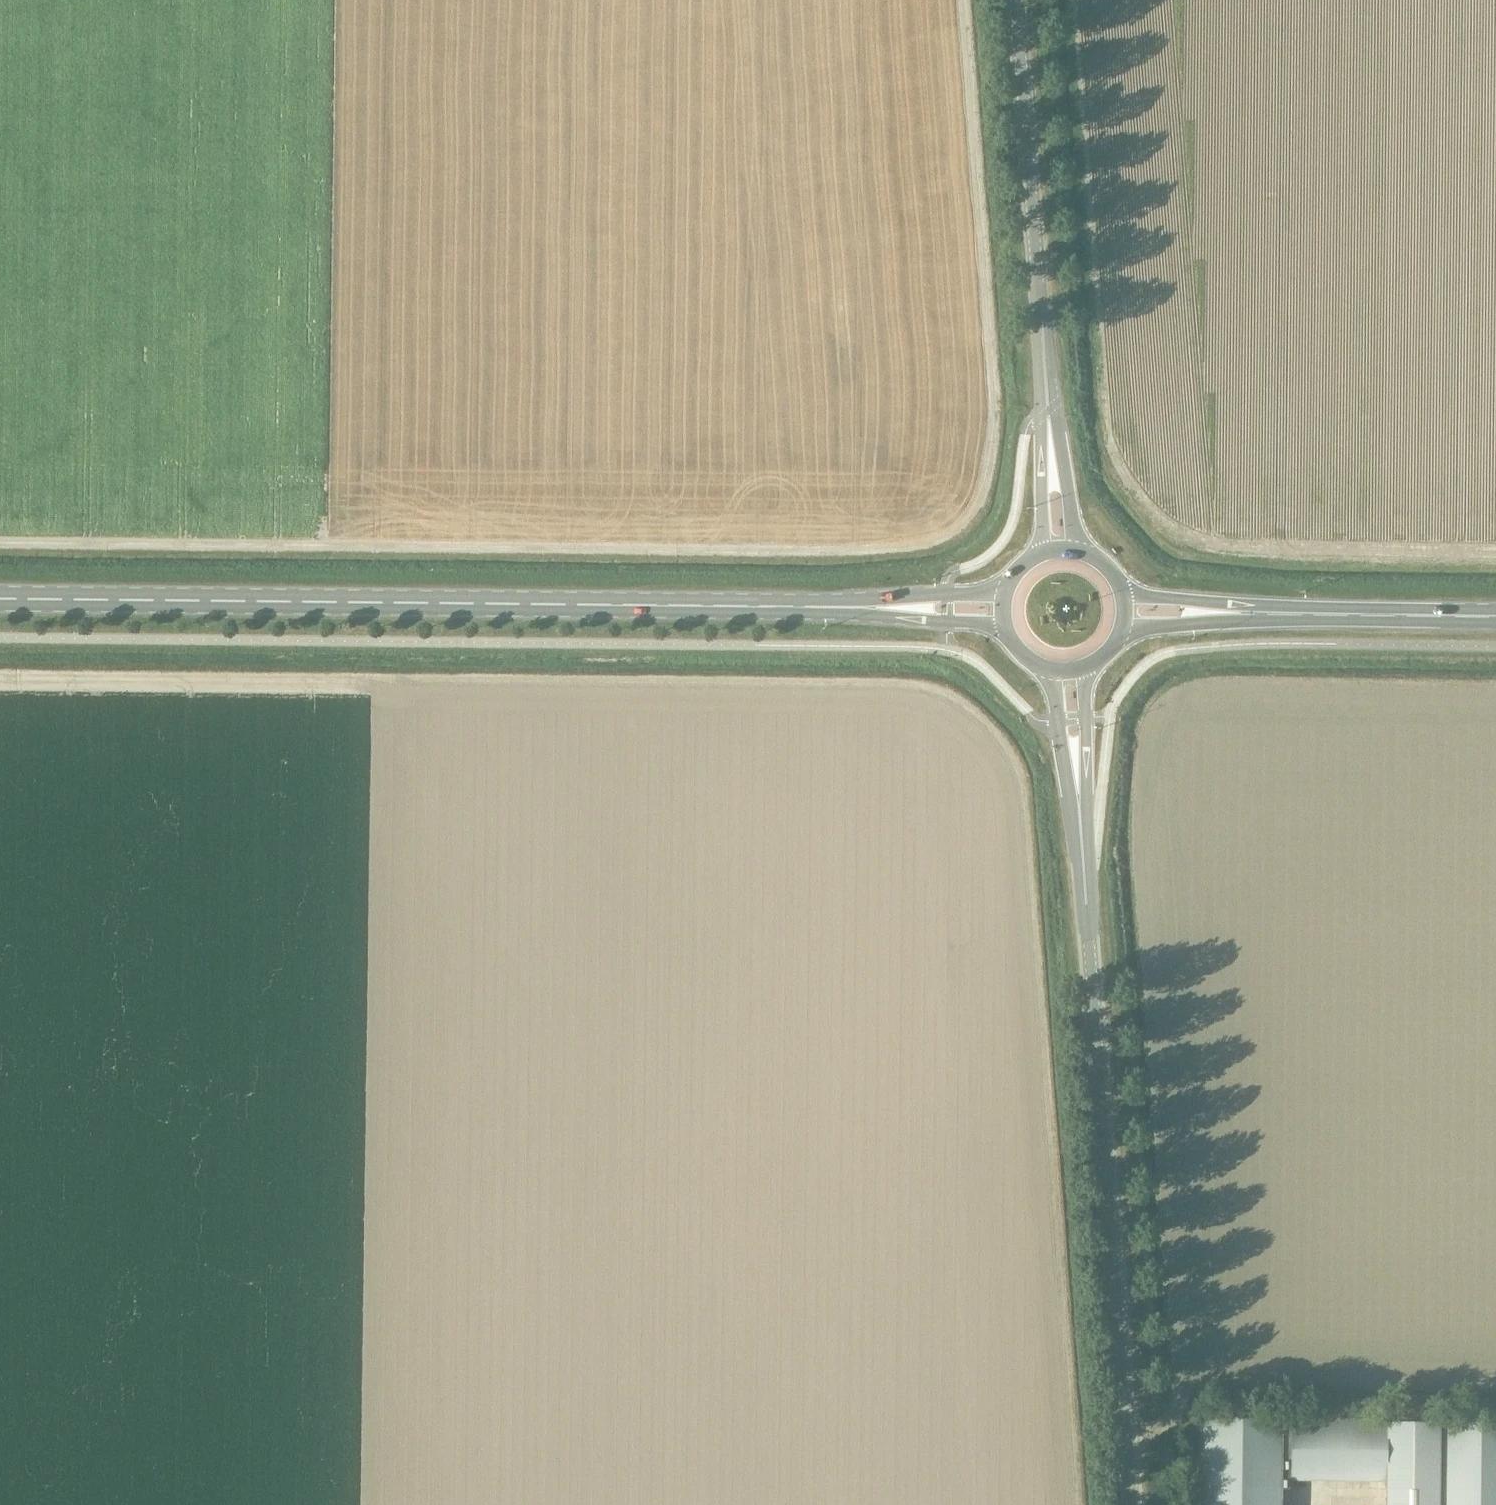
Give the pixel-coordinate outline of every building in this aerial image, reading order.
[(1280,1480),(1385,1481),(1385,1504),(1495,1504),(1495,1424),(1439,1423),(1438,1441),(1386,1441),(1387,1420),(1291,1419),(1291,1422),(1281,1422),(1282,1419),(1200,1418),(1199,1504),(1279,1504),(1280,1480)]
